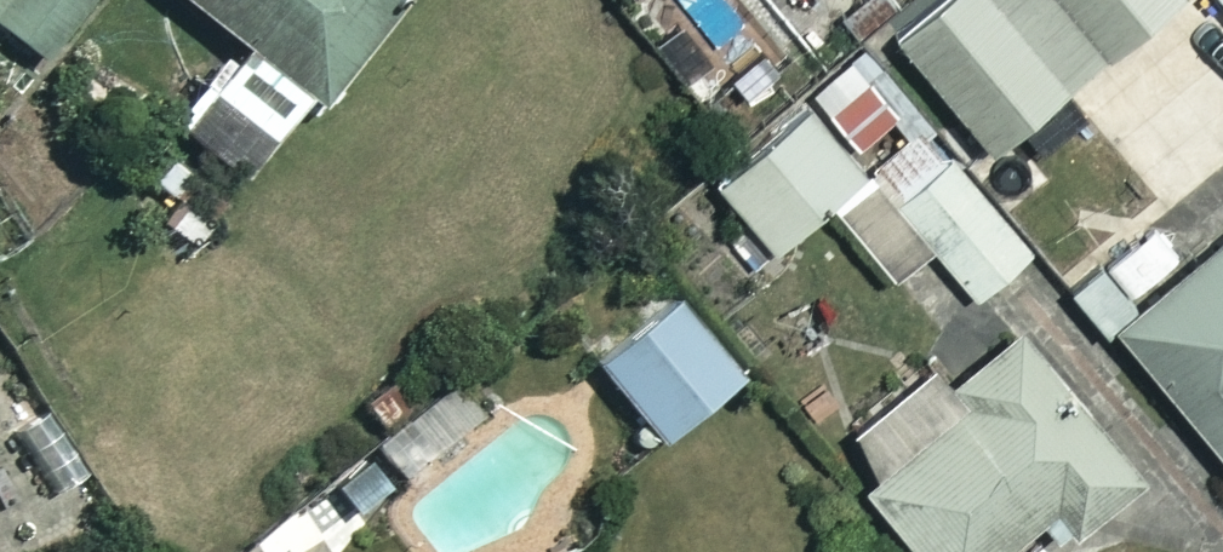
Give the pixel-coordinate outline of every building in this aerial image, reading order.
[(37,58),(83,0),(0,0),(0,28),(37,58)] [(314,103),(393,0),(179,0),(236,44),(174,125),(238,174),(300,93),(314,103)] [(892,29),(985,145),(1165,0),(929,0),(892,29)] [(906,104),(862,50),(813,89),(858,143),(906,104)] [(857,167),(800,99),(712,173),(768,241),(857,167)] [(1024,248),(923,125),(828,204),(888,275),(930,241),(971,291),(1024,248)] [(1130,300),(1106,272),(1083,292),(1222,455),(1222,220),(1130,300)] [(734,378),(669,298),(591,361),(655,442),(734,378)] [(1016,322),(942,380),(958,400),(859,478),(917,551),(987,551),(1034,515),(1054,540),(1136,475),(1016,322)] [(1036,535),(1015,551),(1050,551),(1036,535)]
